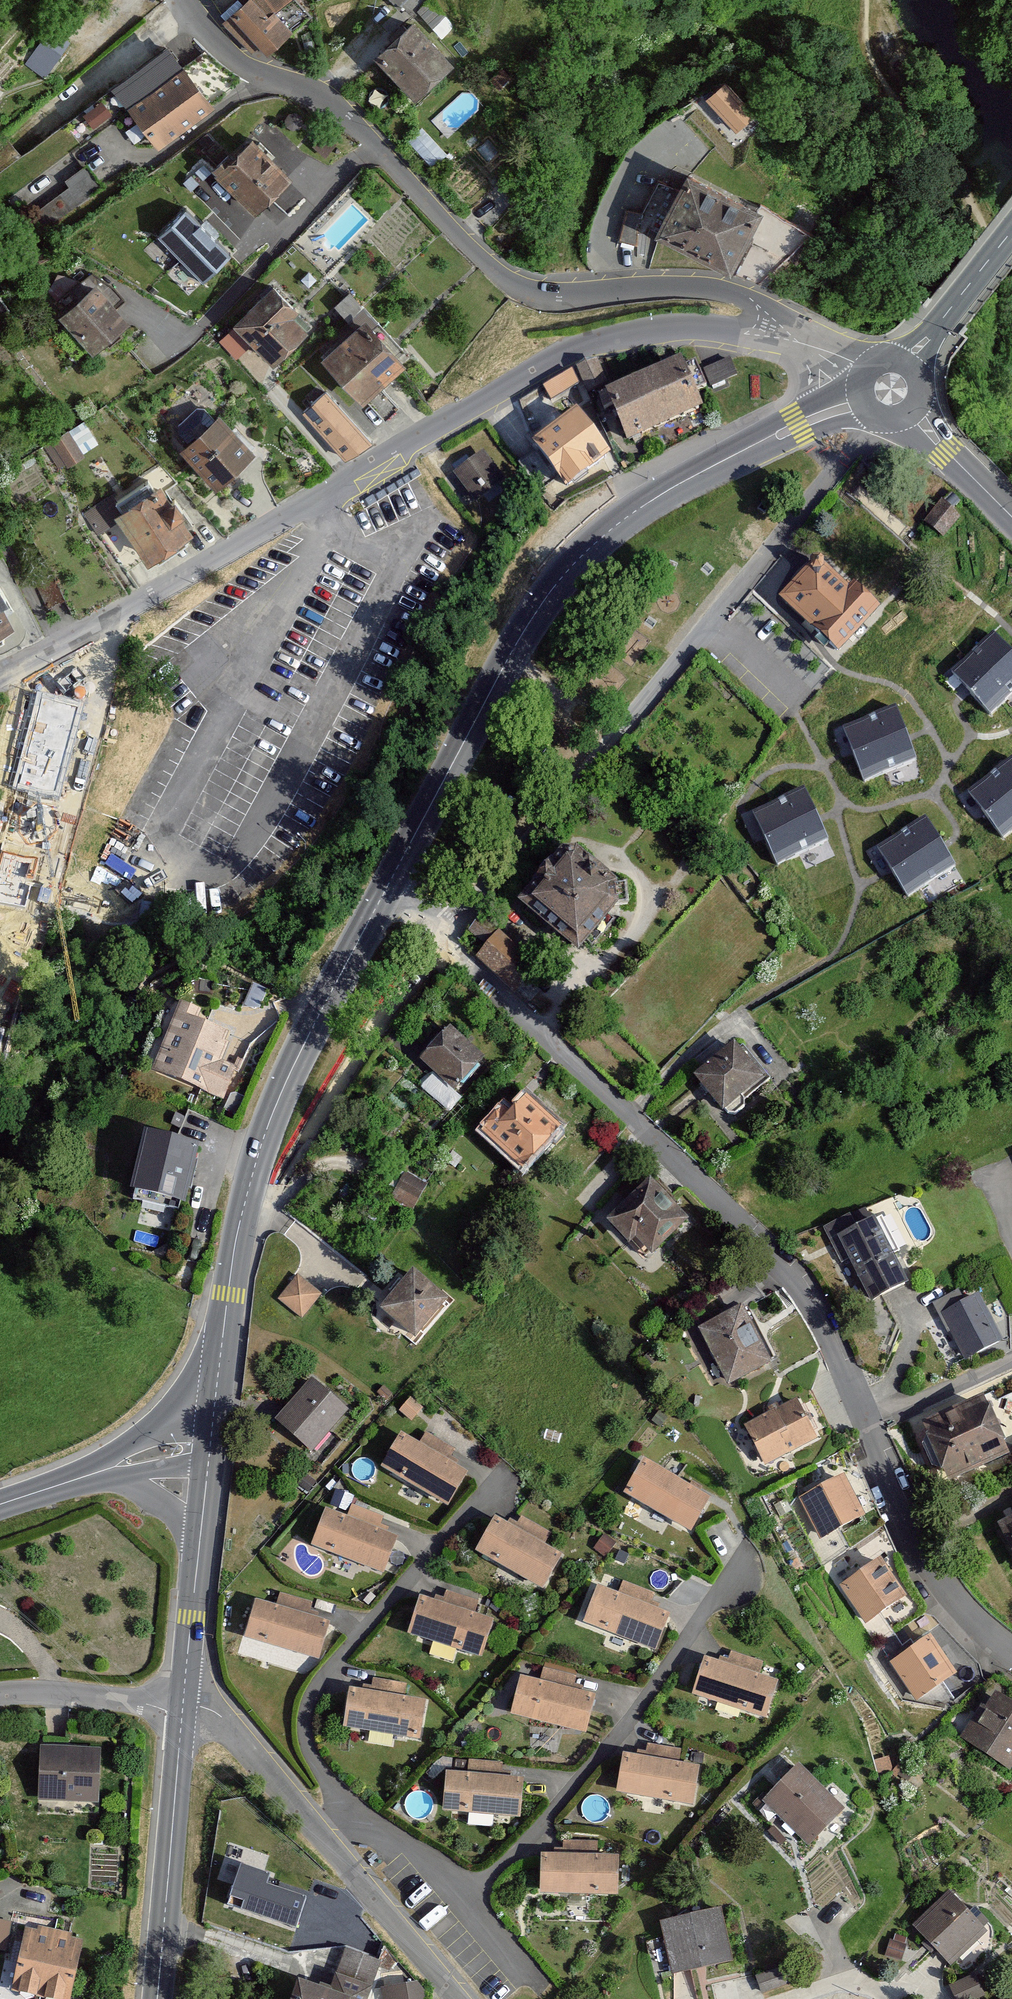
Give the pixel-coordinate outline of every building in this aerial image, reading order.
[(224,21),(251,51),(259,44),(268,54),(310,15),(296,0),(247,0),(224,21)] [(431,0),(392,0),(398,7),(403,2),(414,13),(417,10),(442,35),(454,23),(431,0)] [(412,21),(377,55),(415,96),(451,61),(412,21)] [(69,42),(50,29),(26,63),(45,75),(69,42)] [(168,46),(111,89),(126,108),(154,145),(211,102),(168,46)] [(754,112),(726,82),(707,100),(735,130),(754,112)] [(111,89),(0,174),(0,182),(11,196),(126,108),(111,89)] [(432,166),(446,153),(421,127),(407,140),(432,166)] [(230,153),(213,170),(255,212),(291,176),(253,138),(234,156),(230,153)] [(41,232),(101,189),(86,167),(67,181),(71,187),(29,216),(41,232)] [(686,173),(655,234),(729,271),(744,241),(759,210),(686,173)] [(761,207),(759,210),(744,241),(783,260),(812,233),(761,207)] [(183,212),(159,235),(204,280),(228,256),(183,212)] [(627,212),(622,240),(635,242),(640,214),(627,212)] [(95,284),(59,316),(93,353),(128,320),(95,284)] [(273,284),(234,323),(272,362),(307,327),(294,313),(298,309),(273,284)] [(355,325),(321,357),(363,401),(366,398),(379,386),(405,361),(396,352),(401,347),(349,292),(336,305),(355,325)] [(596,360),(577,369),(588,392),(607,382),(596,360)] [(683,368),(680,362),(606,395),(628,442),(702,409),(693,391),(704,386),(694,363),(683,368)] [(571,371),(545,386),(552,399),(578,384),(571,371)] [(379,386),(366,398),(386,419),(399,407),(379,386)] [(325,391),(303,411),(345,457),(367,438),(325,391)] [(188,441),(180,448),(215,485),(254,450),(219,413),(216,416),(208,408),(199,405),(179,424),(179,431),(188,441)] [(47,440),(60,465),(101,443),(88,418),(47,440)] [(579,418),(520,463),(538,486),(556,473),(567,488),(608,456),(579,418)] [(482,453),(455,474),(476,502),(504,481),(482,453)] [(148,482),(112,507),(149,560),(191,530),(180,514),(184,511),(174,498),(172,500),(161,484),(153,489),(148,482)] [(960,519),(941,502),(924,521),(943,538),(960,519)] [(816,561),(779,600),(837,655),(875,615),(816,561)] [(50,569),(35,577),(49,604),(64,596),(50,569)] [(14,622),(0,597),(0,630),(14,622)] [(993,634),(953,672),(992,714),(1011,695),(1011,655),(993,634)] [(86,703),(37,690),(11,786),(59,799),(86,703)] [(896,710),(844,728),(863,780),(915,761),(896,710)] [(970,793),(1004,838),(1011,832),(1011,761),(970,793)] [(804,791),(755,814),(778,864),(828,840),(804,791)] [(928,822),(880,851),(907,896),(955,867),(928,822)] [(562,850),(518,902),(577,952),(618,904),(618,886),(575,849),(562,850)] [(537,968),(483,919),(471,932),(487,946),(478,955),(516,990),(537,968)] [(181,1002),(153,1069),(223,1098),(235,1067),(220,1061),(227,1044),(221,1041),(225,1032),(195,1020),(200,1009),(181,1002)] [(450,1028),(421,1059),(453,1089),(482,1058),(450,1028)] [(733,1044),(694,1077),(722,1111),(761,1078),(733,1044)] [(504,1111),(483,1133),(521,1168),(558,1128),(527,1099),(510,1117),(504,1111)] [(145,1132),(129,1197),(183,1210),(198,1144),(145,1132)] [(425,1185),(405,1174),(392,1198),(411,1209),(425,1185)] [(650,1180),(607,1221),(629,1244),(636,1237),(652,1254),(687,1219),(650,1180)] [(849,1215),(825,1227),(841,1260),(850,1255),(871,1299),(905,1282),(874,1219),(856,1228),(849,1215)] [(413,1271),(380,1309),(414,1338),(447,1300),(413,1271)] [(727,1315),(700,1328),(727,1383),(769,1362),(743,1308),(766,1297),(743,1272),(716,1295),(727,1315)] [(298,1277),(278,1300),(300,1318),(319,1295),(298,1277)] [(957,1292),(935,1303),(963,1360),(1001,1341),(978,1296),(963,1303),(957,1292)] [(313,1379),(276,1420),(310,1451),(347,1410),(313,1379)] [(982,1398),(924,1424),(949,1481),(1007,1455),(982,1398)] [(797,1399),(745,1425),(764,1464),(817,1439),(797,1399)] [(466,1473),(401,1434),(381,1467),(446,1506),(466,1473)] [(710,1497),(644,1460),(624,1493),(690,1531),(710,1497)] [(843,1476),(799,1499),(820,1538),(864,1515),(843,1476)] [(396,1537),(326,1510),(313,1545),(382,1571),(396,1537)] [(560,1555),(495,1518),(476,1551),(541,1588),(560,1555)] [(999,1524),(1011,1550),(1011,1518),(999,1524)] [(881,1559),(841,1586),(866,1623),(906,1596),(881,1559)] [(668,1614),(597,1586),(583,1622),(654,1650),(668,1614)] [(491,1620),(420,1598),(409,1633),(480,1655),(491,1620)] [(328,1623),(256,1601),(246,1636),(318,1658),(328,1623)] [(929,1637),(890,1664),(916,1700),(955,1673),(929,1637)] [(776,1682),(705,1657),(693,1692),(764,1716),(776,1682)] [(594,1695),(520,1678),(511,1714),(585,1732),(594,1695)] [(424,1701),(351,1689),(345,1727),(418,1739),(424,1701)] [(961,1736),(1011,1768),(1011,1766),(1011,1704),(995,1694),(985,1709),(981,1706),(961,1736)] [(101,1748),(41,1746),(38,1798),(99,1801),(101,1748)] [(697,1767),(623,1755),(617,1791),(691,1803),(697,1767)] [(799,1765),(764,1800),(808,1844),(843,1808),(799,1765)] [(522,1778),(446,1773),(443,1810),(519,1815),(522,1778)] [(617,1855),(541,1855),(541,1893),(617,1893),(617,1855)] [(240,1864),(227,1904),(297,1926),(307,1895),(266,1883),(269,1873),(240,1864)] [(948,1891),(913,1925),(950,1964),(986,1930),(948,1891)] [(720,1908),(661,1921),(673,1973),(732,1960),(720,1908)] [(0,1921),(0,1948),(6,1949),(10,1922),(0,1921)] [(41,1995),(54,1929),(39,1926),(38,1931),(26,1928),(13,1989),(41,1995)] [(41,1995),(62,1998),(69,1998),(81,1941),(68,1938),(69,1932),(54,1929),(41,1995)] [(292,1998),(366,1998),(380,1959),(346,1947),(330,1991),(299,1980),(292,1998)] [(786,1967),(757,1976),(762,1992),(791,1982),(786,1967)] [(949,1986),(956,1998),(977,1998),(984,1995),(975,1974),(949,1986)] [(384,1998),(428,1998),(428,1995),(417,1983),(382,1988),(384,1998)]
